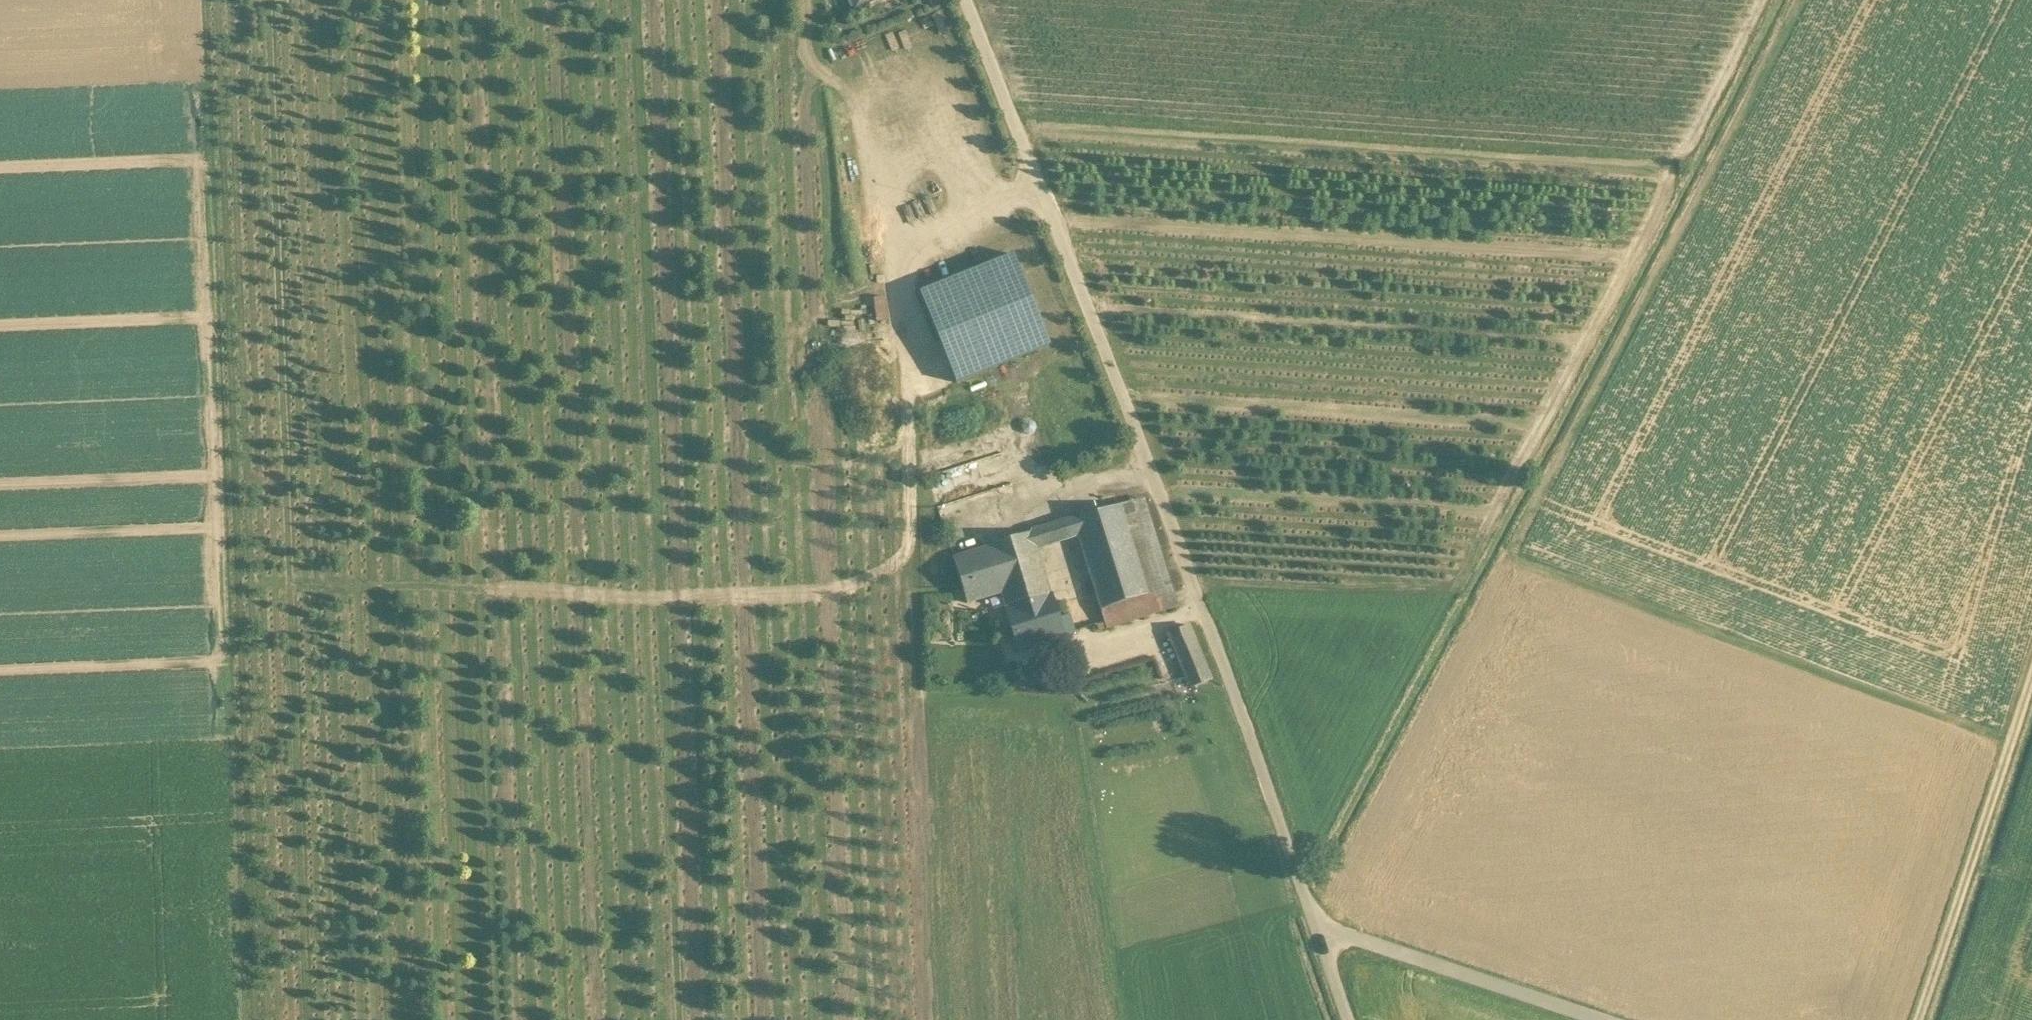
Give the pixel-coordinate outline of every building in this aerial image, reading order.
[(1015,255),(920,292),(956,386),(1050,347),(1015,255)] [(1142,498),(1119,506),(1147,595),(1171,590),(1142,498)] [(1119,506),(1073,521),(1078,535),(1102,610),(1147,595),(1119,506)] [(1073,521),(1032,533),(1036,547),(1078,535),(1073,521)] [(1001,594),(1046,580),(1036,547),(1032,533),(987,547),(1001,594)] [(1001,594),(987,547),(953,559),(967,605),(1001,594)] [(1006,609),(1051,595),(1046,580),(1001,594),(1006,609)] [(1176,608),(1171,590),(1147,595),(1102,610),(1107,629),(1176,608)] [(1004,610),(1017,651),(1065,636),(1059,617),(1052,595),(1051,595),(1006,609),(1004,610)] [(1059,617),(1065,636),(1081,631),(1074,613),(1059,617)] [(1213,681),(1191,624),(1168,635),(1189,686),(1213,681)]
